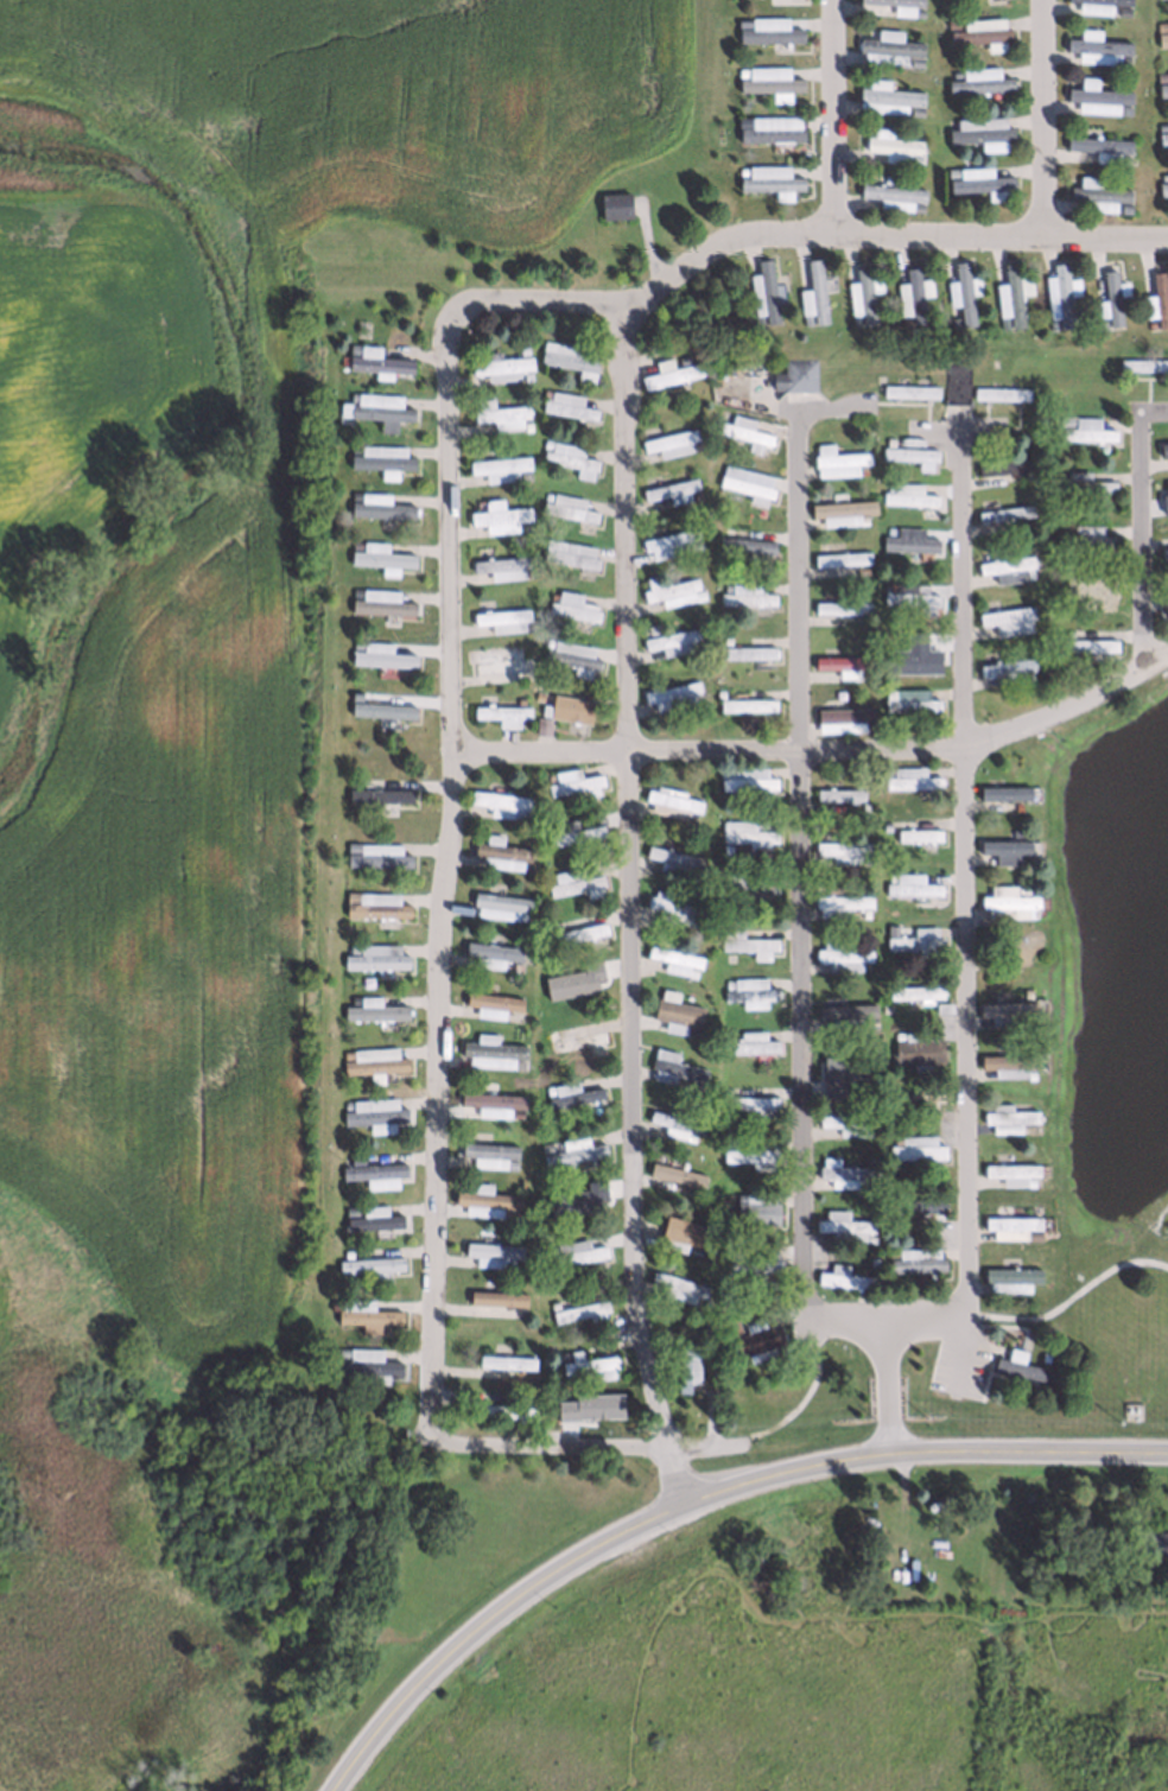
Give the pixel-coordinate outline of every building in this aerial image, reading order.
[(857,1),(857,0),(920,0),(920,5),(914,5),(913,17),(893,15),(893,4),(857,1)] [(1066,1),(1066,0),(1129,0),(1129,4),(1110,4),(1110,14),(1075,13),(1075,1),(1066,1)] [(1117,14),(1117,6),(1129,7),(1128,15),(1117,14)] [(925,18),(915,17),(916,8),(925,9),(925,18)] [(737,40),(737,27),(749,28),(749,17),(788,17),(788,28),(801,28),(801,42),(737,40)] [(950,43),(948,31),(961,30),(960,19),(1003,17),(1003,27),(1008,27),(1009,39),(950,43)] [(735,19),(747,19),(747,27),(735,26),(735,19)] [(946,28),(945,19),(956,19),(956,27),(946,28)] [(1151,30),(1151,20),(1162,19),(1162,28),(1151,30)] [(1166,20),(1167,20),(1167,46),(1157,46),(1157,33),(1166,32),(1166,20)] [(883,63),(862,62),(862,51),(857,51),(858,37),(876,38),(877,27),(902,30),(901,40),(922,42),(921,55),(884,52),(883,63)] [(1117,64),(1075,63),(1077,51),(1065,50),(1065,38),(1129,40),(1128,55),(1118,55),(1117,64)] [(1118,63),(1118,56),(1128,56),(1126,64),(1118,63)] [(920,65),(908,64),(908,57),(920,57),(920,65)] [(738,90),(738,77),(747,77),(747,66),(788,65),(788,77),(802,77),(802,90),(738,90)] [(948,93),(947,80),(961,78),(960,68),(998,65),(999,77),(1009,76),(1010,89),(948,93)] [(951,70),(960,70),(960,77),(951,78),(951,70)] [(1166,70),(1167,70),(1167,95),(1159,96),(1157,83),(1167,82),(1166,70)] [(1156,82),(1155,72),(1166,71),(1167,81),(1156,82)] [(904,114),(863,112),(864,100),(857,100),(858,87),(868,88),(869,77),(888,80),(888,89),(921,90),(920,104),(904,103),(904,114)] [(1117,114),(1075,112),(1075,100),(1065,100),(1065,87),(1129,89),(1129,102),(1117,102),(1117,114)] [(1118,114),(1119,106),(1129,106),(1128,115),(1118,114)] [(738,140),(738,127),(750,127),(750,115),(792,115),(792,127),(801,127),(801,140),(738,140)] [(948,142),(948,129),(956,128),(954,118),(1003,115),(1004,126),(1011,126),(1013,139),(948,142)] [(735,118),(748,116),(748,126),(735,127),(735,118)] [(1156,131),(1156,122),(1167,122),(1167,131),(1156,131)] [(906,163),(882,160),(883,150),(863,147),(864,135),(871,136),(871,126),(891,128),(891,138),(920,140),(919,153),(907,152),(906,163)] [(1157,133),(1167,132),(1167,145),(1159,146),(1157,133)] [(1128,152),(1065,148),(1066,134),(1129,138),(1128,152)] [(908,164),(908,155),(918,155),(918,164),(908,164)] [(1121,163),(1122,155),(1129,155),(1129,164),(1121,163)] [(738,190),(738,176),(747,176),(747,165),(787,165),(787,176),(801,176),(801,189),(738,190)] [(948,192),(948,178),(958,177),(958,167),(991,165),(992,176),(1010,174),(1011,189),(948,192)] [(946,177),(945,167),(956,167),(957,177),(946,177)] [(1157,182),(1167,181),(1167,196),(1159,197),(1157,182)] [(910,210),(876,208),(877,198),(858,196),(859,183),(923,188),(922,201),(912,201),(910,210)] [(1112,211),(1085,211),(1085,198),(1068,197),(1069,184),(1128,186),(1128,202),(1113,201),(1112,211)] [(601,218),(602,195),(629,196),(629,220),(601,218)] [(922,211),(913,210),(913,202),(922,203),(922,211)] [(1119,211),(1119,204),(1129,205),(1129,212),(1119,211)] [(763,323),(762,313),(754,315),(749,273),(756,272),(754,259),(768,258),(776,322),(763,323)] [(811,322),(810,312),(800,313),(796,288),(806,287),(802,260),(817,259),(824,320),(811,322)] [(960,326),(957,304),(947,305),(944,281),(954,279),(952,261),(965,260),(975,324),(960,326)] [(1009,326),(1008,315),(997,316),(994,282),(1003,281),(1001,262),(1014,261),(1022,324),(1009,326)] [(1058,326),(1056,316),(1046,317),(1042,275),(1052,274),(1050,262),(1065,261),(1071,325),(1058,326)] [(910,323),(909,313),(899,315),(895,282),(903,281),(902,268),(916,266),(922,322),(910,323)] [(858,324),(851,268),(865,267),(871,323),(858,324)] [(1106,326),(1099,271),(1115,268),(1121,325),(1106,326)] [(1164,271),(1167,312),(1167,325),(1156,326),(1150,272),(1164,271)] [(801,325),(800,315),(808,313),(810,324),(801,325)] [(753,325),(751,316),(761,315),(762,324),(753,325)] [(850,325),(849,316),(856,315),(857,324),(850,325)] [(900,326),(899,317),(908,316),(909,325),(900,326)] [(950,328),(948,318),(957,317),(958,326),(950,328)] [(998,329),(997,318),(1005,317),(1007,328),(998,329)] [(1048,330),(1046,318),(1055,317),(1056,329),(1048,330)] [(1097,330),(1096,320),(1104,320),(1105,329),(1097,330)] [(539,364),(542,342),(582,349),(580,357),(596,361),(591,383),(577,381),(578,371),(539,364)] [(347,344),(355,344),(355,354),(345,354),(347,344)] [(347,370),(345,356),(356,357),(356,345),(379,347),(379,358),(408,360),(411,375),(389,374),(389,381),(373,380),(373,373),(347,370)] [(518,347),(526,345),(526,354),(519,355),(518,347)] [(485,382),(485,375),(470,376),(470,363),(482,362),(481,355),(499,354),(499,360),(531,357),(531,371),(518,373),(518,380),(485,382)] [(679,366),(675,357),(685,354),(688,362),(679,366)] [(643,390),(640,379),(656,374),(654,363),(671,358),(673,369),(699,363),(702,376),(643,390)] [(772,390),(772,370),(781,370),(782,358),(813,358),(814,390),(772,390)] [(1118,358),(1167,358),(1167,370),(1118,370),(1118,358)] [(941,402),(942,360),(969,360),(967,404),(941,402)] [(881,396),(881,383),(937,385),(937,398),(881,396)] [(972,398),(972,387),(1027,388),(1026,399),(972,398)] [(542,389),(550,390),(548,398),(541,398),(542,389)] [(347,393),(356,393),(356,402),(347,401),(347,393)] [(541,412),(542,401),(548,402),(551,393),(583,398),(580,407),(597,411),(595,421),(541,412)] [(348,417),(348,405),(356,405),(358,394),(393,396),(392,407),(412,408),(411,420),(394,419),(394,433),(377,432),(379,419),(348,417)] [(489,431),(489,423),(472,424),(471,412),(476,412),(475,401),(491,400),(493,411),(526,407),(527,419),(521,419),(522,428),(489,431)] [(769,444),(716,431),(719,420),(730,423),(732,413),(755,419),(753,428),(772,433),(769,444)] [(1115,440),(1060,437),(1060,426),(1073,427),(1074,414),(1100,415),(1099,427),(1116,427),(1115,440)] [(1059,415),(1073,415),(1072,426),(1059,426),(1059,415)] [(641,443),(694,430),(697,442),(688,443),(691,452),(660,459),(658,451),(643,455),(641,443)] [(548,449),(541,447),(542,439),(551,440),(548,449)] [(692,444),(699,442),(703,449),(694,451),(692,444)] [(591,481),(573,478),(575,469),(542,463),(545,451),(550,452),(551,443),(584,449),(583,458),(598,461),(596,470),(592,470),(591,481)] [(349,444),(358,445),(357,453),(349,453),(349,444)] [(1159,445),(1167,444),(1167,457),(1160,458),(1159,445)] [(348,470),(348,457),(358,457),(358,446),(404,447),(404,458),(412,458),(412,471),(395,471),(395,481),(379,481),(379,471),(348,470)] [(935,459),(881,457),(882,446),(937,449),(935,459)] [(814,476),(812,455),(867,451),(868,462),(856,463),(857,474),(814,476)] [(484,481),(483,471),(465,474),(464,462),(526,456),(527,468),(514,469),(514,478),(484,481)] [(977,475),(975,464),(1030,456),(1031,468),(977,475)] [(769,498),(718,484),(724,463),(772,475),(769,485),(773,487),(769,498)] [(1113,491),(1059,489),(1060,478),(1064,478),(1064,469),(1090,470),(1090,479),(1115,479),(1113,491)] [(520,479),(519,472),(528,471),(528,479),(520,479)] [(641,491),(694,479),(697,490),(687,493),(688,502),(669,506),(667,497),(643,503),(641,491)] [(1156,488),(1167,486),(1167,508),(1160,509),(1156,488)] [(693,498),(691,493),(698,490),(700,497),(693,498)] [(934,504),(881,502),(882,490),(935,494),(934,504)] [(349,491),(358,493),(358,501),(349,500),(349,491)] [(552,494),(551,501),(544,500),(545,491),(552,494)] [(348,517),(349,503),(358,503),(360,494),(388,495),(388,506),(413,507),(412,521),(393,520),(393,527),(377,526),(377,519),(348,517)] [(542,502),(552,503),(553,495),(585,500),(583,510),(595,512),(592,523),(540,515),(542,502)] [(823,526),(823,516),(810,517),(810,503),(872,500),(874,513),(858,514),(858,523),(823,526)] [(469,528),(468,514),(484,513),(483,502),(501,501),(502,510),(527,509),(529,523),(515,525),(516,533),(484,536),(483,527),(469,528)] [(978,523),(976,510),(1031,503),(1033,516),(978,523)] [(640,533),(693,521),(697,533),(688,535),(691,545),(652,554),(649,544),(643,545),(640,533)] [(518,533),(516,525),(528,523),(528,532),(518,533)] [(1107,546),(1060,544),(1060,532),(1073,533),(1073,523),(1103,525),(1103,534),(1107,534),(1107,546)] [(935,550),(881,547),(881,535),(894,536),(895,526),(923,527),(923,538),(935,538),(935,550)] [(592,563),(541,554),(545,533),(591,541),(590,551),(595,552),(592,563)] [(350,558),(350,544),(362,545),(362,535),(387,538),(387,546),(414,547),(413,561),(398,560),(398,571),(380,570),(381,559),(350,558)] [(773,553),(717,550),(718,535),(774,540),(773,553)] [(692,547),(691,539),(700,536),(702,545),(692,547)] [(1160,547),(1167,546),(1167,559),(1161,560),(1160,547)] [(470,565),(469,555),(523,551),(525,560),(521,560),(522,572),(489,574),(488,564),(470,565)] [(818,574),(818,565),(814,565),(813,554),(868,551),(869,561),(856,563),(856,572),(818,574)] [(978,574),(976,563),(1030,553),(1033,565),(978,574)] [(1022,579),(1022,570),(1030,570),(1030,578),(1022,579)] [(661,602),(659,592),(643,596),(640,585),(647,584),(645,574),(656,571),(659,582),(694,572),(697,584),(691,586),(693,595),(661,602)] [(719,603),(719,592),(731,592),(731,582),(764,583),(764,592),(776,592),(776,604),(719,603)] [(882,604),(882,591),(894,591),(894,582),(927,582),(927,592),(937,593),(937,604),(882,604)] [(351,605),(351,593),(361,593),(362,584),(398,586),(398,596),(415,596),(414,609),(351,605)] [(351,584),(361,584),(361,592),(351,591),(351,584)] [(557,584),(579,588),(578,596),(593,598),(593,604),(597,604),(595,620),(545,611),(546,598),(554,599),(557,584)] [(691,588),(700,585),(703,595),(693,597),(691,588)] [(1060,597),(1060,586),(1117,586),(1117,597),(1060,597)] [(556,591),(553,598),(545,596),(546,589),(556,591)] [(1159,604),(1167,600),(1167,614),(1163,616),(1159,604)] [(813,614),(813,601),(868,601),(868,614),(813,614)] [(472,618),(471,609),(522,604),(523,614),(521,614),(521,625),(490,627),(489,617),(472,618)] [(994,631),(992,622),(978,624),(976,614),(1029,605),(1030,615),(1023,617),(1024,625),(994,631)] [(526,630),(525,621),(534,620),(535,629),(526,630)] [(641,633),(696,622),(697,634),(692,635),(693,644),(662,650),(660,641),(643,643),(641,633)] [(546,644),(539,643),(540,634),(548,636),(546,644)] [(351,658),(351,644),(362,644),(363,636),(392,637),(391,647),(415,648),(415,661),(351,658)] [(353,636),(362,636),(362,644),(351,643),(353,636)] [(1060,650),(1060,639),(1116,639),(1116,650),(1060,650)] [(585,677),(569,673),(570,665),(540,659),(541,650),(550,652),(551,641),(590,648),(589,656),(597,658),(595,668),(588,667),(585,677)] [(481,674),(481,665),(470,666),(469,646),(518,643),(519,671),(481,674)] [(883,655),(883,643),(938,643),(938,655),(883,655)] [(943,651),(923,651),(923,645),(898,645),(897,675),(942,676),(943,651)] [(719,658),(719,646),(774,646),(774,658),(719,658)] [(813,667),(813,656),(868,656),(868,666),(813,667)] [(978,675),(977,663),(1031,656),(1034,667),(978,675)] [(855,675),(855,668),(868,668),(868,677),(855,675)] [(1022,674),(1029,673),(1030,680),(1023,681),(1022,674)] [(639,700),(637,691),(691,678),(693,687),(639,700)] [(533,688),(541,690),(540,698),(532,697),(533,688)] [(586,718),(538,710),(540,699),(548,700),(551,690),(590,697),(586,718)] [(693,703),(691,694),(699,692),(702,700),(693,703)] [(350,711),(350,696),(414,700),(414,716),(350,711)] [(883,710),(883,698),(938,698),(938,710),(883,710)] [(718,710),(718,699),(773,699),(773,710),(718,710)] [(472,712),(472,701),(525,700),(526,711),(518,711),(516,723),(496,723),(496,712),(472,712)] [(817,720),(815,707),(871,706),(871,720),(817,720)] [(534,713),(548,715),(547,731),(533,730),(534,713)] [(547,790),(545,780),(554,777),(552,768),(577,762),(578,773),(599,768),(602,779),(595,780),(596,789),(589,790),(586,782),(547,790)] [(721,788),(721,776),(726,776),(726,767),(767,766),(767,776),(774,776),(774,788),(721,788)] [(883,788),(883,775),(893,775),(893,766),(925,766),(925,775),(941,775),(941,788),(883,788)] [(684,815),(648,806),(650,796),(643,795),(646,783),(654,786),(655,781),(683,787),(681,792),(699,796),(697,809),(686,807),(684,815)] [(348,796),(348,783),(412,785),(412,798),(348,796)] [(469,786),(529,792),(527,807),(520,806),(519,814),(488,811),(489,801),(468,799),(469,786)] [(814,801),(814,788),(863,787),(863,800),(814,801)] [(978,799),(978,787),(1034,787),(1034,799),(978,799)] [(520,815),(521,808),(528,808),(527,817),(520,815)] [(693,820),(685,818),(686,808),(696,811),(693,820)] [(548,841),(546,831),(556,828),(553,818),(573,813),(576,824),(599,819),(602,830),(548,841)] [(896,840),(896,828),(904,828),(904,818),(932,818),(932,827),(940,827),(940,840),(896,840)] [(768,851),(747,850),(748,841),(721,840),(722,819),(754,820),(754,830),(776,831),(775,844),(768,843),(768,851)] [(881,828),(881,819),(889,819),(889,828),(881,828)] [(480,860),(481,851),(471,850),(472,837),(483,838),(484,828),(501,831),(500,839),(528,843),(527,857),(520,856),(519,865),(480,860)] [(345,838),(358,839),(358,847),(345,846),(345,838)] [(347,862),(347,849),(360,849),(360,840),(400,840),(400,849),(411,849),(411,862),(347,862)] [(646,840),(702,853),(699,864),(680,859),(678,869),(659,864),(660,856),(643,851),(646,840)] [(831,862),(830,852),(815,852),(815,841),(871,840),(871,852),(859,852),(859,862),(831,862)] [(979,852),(979,840),(1034,840),(1034,852),(979,852)] [(522,871),(522,862),(533,863),(533,871),(522,871)] [(548,891),(546,879),(553,878),(552,869),(579,864),(580,872),(599,869),(602,881),(599,881),(601,890),(584,894),(583,884),(548,891)] [(541,871),(550,871),(551,878),(542,879),(541,871)] [(775,897),(719,894),(721,883),(729,884),(730,874),(762,875),(761,883),(775,884),(775,897)] [(884,894),(884,882),(941,883),(940,895),(884,894)] [(655,915),(656,904),(643,902),(646,891),(652,893),(653,885),(668,888),(666,896),(702,903),(699,914),(688,913),(687,921),(655,915)] [(345,910),(345,897),(357,898),(358,888),(398,889),(398,898),(411,900),(410,913),(345,910)] [(345,888),(357,888),(356,897),(345,897),(345,888)] [(472,888),(527,894),(525,908),(515,907),(514,916),(475,912),(476,901),(470,901),(472,888)] [(979,908),(979,895),(1037,894),(1037,907),(979,908)] [(818,916),(818,906),(813,906),(813,895),(869,895),(869,907),(843,907),(843,916),(818,916)] [(861,917),(862,909),(870,909),(869,917),(861,917)] [(552,940),(550,929),(603,917),(605,928),(552,940)] [(545,928),(544,920),(551,920),(552,927),(545,928)] [(885,932),(885,921),(895,921),(895,931),(885,932)] [(610,935),(608,923),(555,934),(557,946),(610,935)] [(918,957),(918,947),(885,947),(885,934),(913,935),(913,926),(937,926),(937,935),(940,935),(940,948),(933,948),(933,957),(918,957)] [(769,958),(751,957),(751,951),(721,948),(722,927),(741,929),(741,938),(776,940),(776,951),(770,950),(769,958)] [(464,936),(519,944),(516,957),(502,955),(501,965),(474,961),(475,951),(462,950),(464,936)] [(344,964),(344,951),(360,951),(360,941),(399,941),(399,950),(407,950),(407,963),(344,964)] [(647,941),(700,953),(698,964),(686,961),(685,971),(662,966),(665,957),(645,952),(647,941)] [(831,970),(831,960),(814,960),(814,948),(868,948),(868,960),(859,960),(859,970),(831,970)] [(509,968),(510,959),(519,960),(518,968),(509,968)] [(687,965),(694,966),(693,973),(686,972),(687,965)] [(548,993),(546,982),(601,970),(603,982),(548,993)] [(544,972),(551,971),(552,979),(546,980),(544,972)] [(742,1006),(742,999),(722,1001),(722,989),(732,989),(732,977),(764,977),(764,986),(776,986),(776,999),(766,999),(766,1006),(742,1006)] [(662,1027),(664,1017),(650,1014),(655,993),(659,993),(661,985),(678,989),(675,997),(702,1003),(698,1024),(685,1022),(683,1030),(662,1027)] [(887,997),(887,985),(940,985),(940,996),(887,997)] [(464,987),(520,993),(518,1005),(502,1004),(501,1015),(474,1011),(475,1002),(463,1001),(464,987)] [(588,997),(585,990),(592,989),(593,996),(588,997)] [(343,1015),(344,1002),(360,1002),(360,992),(380,992),(380,1001),(408,1001),(408,1015),(343,1015)] [(934,1009),(934,999),(951,999),(951,1009),(934,1009)] [(990,1024),(990,1015),(977,1016),(977,1002),(1037,999),(1037,1011),(1023,1012),(1023,1023),(990,1024)] [(830,1028),(830,1017),(815,1017),(815,1005),(872,1003),(872,1016),(858,1016),(858,1027),(830,1028)] [(691,1024),(698,1027),(696,1035),(688,1033),(691,1024)] [(548,1037),(547,1030),(556,1028),(557,1036),(548,1037)] [(551,1050),(548,1039),(604,1028),(607,1040),(551,1050)] [(723,1052),(722,1041),(736,1040),(736,1030),(766,1029),(766,1040),(776,1040),(777,1050),(723,1052)] [(894,1061),(894,1040),(904,1040),(904,1029),(935,1029),(935,1039),(942,1039),(942,1060),(894,1061)] [(466,1061),(466,1052),(459,1050),(459,1037),(474,1039),(475,1030),(494,1031),(494,1040),(523,1041),(522,1054),(512,1054),(510,1063),(466,1061)] [(704,1078),(673,1069),(672,1079),(652,1074),(654,1065),(647,1063),(652,1042),(677,1049),(674,1060),(706,1067),(704,1078)] [(344,1071),(343,1056),(353,1056),(353,1046),(396,1043),(396,1053),(407,1053),(407,1066),(381,1067),(382,1079),(370,1079),(369,1068),(344,1071)] [(991,1076),(991,1068),(980,1068),(980,1055),(1036,1054),(1036,1067),(1026,1067),(1027,1076),(991,1076)] [(510,1066),(512,1056),(520,1056),(520,1066),(510,1066)] [(849,1056),(826,1057),(827,1099),(847,1099),(846,1080),(849,1080),(849,1056)] [(815,1073),(815,1061),(868,1059),(868,1072),(815,1073)] [(548,1104),(546,1093),(553,1092),(552,1082),(576,1078),(577,1087),(601,1082),(603,1093),(548,1104)] [(694,1078),(702,1079),(700,1087),(693,1086),(694,1078)] [(458,1088),(522,1092),(521,1104),(507,1104),(507,1114),(475,1112),(476,1103),(457,1101),(458,1088)] [(888,1105),(888,1091),(941,1090),(941,1104),(888,1105)] [(351,1097),(396,1094),(396,1104),(406,1104),(407,1117),(392,1118),(393,1129),(369,1131),(368,1119),(343,1122),(342,1107),(353,1106),(351,1097)] [(723,1107),(723,1095),(777,1095),(777,1107),(723,1107)] [(342,1099),(350,1098),(350,1105),(342,1106),(342,1099)] [(702,1130),(647,1117),(649,1107),(704,1119),(702,1130)] [(991,1132),(991,1123),(980,1124),(980,1111),(1037,1109),(1037,1123),(1020,1123),(1020,1131),(991,1132)] [(838,1133),(838,1125),(818,1125),(818,1113),(868,1113),(868,1123),(861,1123),(861,1133),(838,1133)] [(696,1142),(687,1139),(690,1130),(698,1132),(696,1142)] [(889,1157),(889,1145),(900,1145),(900,1135),(935,1135),(935,1143),(942,1143),(944,1157),(889,1157)] [(459,1138),(515,1142),(515,1155),(503,1155),(502,1166),(471,1163),(471,1152),(458,1152),(459,1138)] [(539,1151),(603,1138),(605,1151),(541,1164),(539,1151)] [(722,1161),(722,1148),(730,1148),(730,1138),(769,1138),(770,1147),(777,1147),(777,1160),(722,1161)] [(539,1141),(548,1139),(550,1148),(540,1149),(539,1141)] [(349,1152),(362,1152),(362,1161),(349,1162),(349,1152)] [(688,1193),(660,1187),(662,1174),(647,1170),(649,1160),(662,1163),(665,1154),(683,1157),(680,1167),(704,1173),(702,1182),(692,1181),(688,1193)] [(830,1187),(829,1177),(817,1176),(817,1166),(821,1166),(821,1155),(838,1155),(838,1164),(872,1164),(872,1176),(851,1176),(851,1187),(830,1187)] [(504,1167),(504,1157),(513,1157),(513,1167),(504,1167)] [(342,1176),(341,1163),(405,1158),(406,1171),(342,1176)] [(999,1186),(999,1177),(983,1177),(983,1163),(1036,1163),(1036,1176),(1026,1175),(1026,1186),(999,1186)] [(867,1186),(868,1179),(875,1179),(874,1187),(867,1186)] [(462,1212),(463,1201),(452,1200),(452,1187),(464,1188),(464,1180),(489,1181),(488,1189),(518,1192),(516,1206),(499,1205),(499,1214),(462,1212)] [(550,1211),(547,1200),(556,1199),(554,1189),(582,1183),(584,1194),(602,1190),(604,1201),(550,1211)] [(702,1198),(691,1195),(694,1186),(704,1189),(702,1198)] [(546,1192),(553,1190),(554,1198),(547,1199),(546,1192)] [(889,1211),(889,1199),(941,1198),(941,1209),(889,1211)] [(777,1225),(736,1224),(736,1201),(779,1202),(777,1225)] [(347,1226),(347,1213),(362,1213),(361,1203),(386,1202),(387,1212),(402,1211),(402,1224),(347,1226)] [(344,1203),(356,1203),(356,1212),(344,1213),(344,1203)] [(864,1240),(830,1238),(830,1231),(817,1231),(818,1218),(824,1218),(825,1208),(848,1209),(846,1218),(874,1220),(874,1231),(864,1231),(864,1240)] [(680,1250),(661,1245),(664,1236),(658,1233),(664,1213),(699,1222),(694,1245),(681,1243),(680,1250)] [(983,1227),(984,1217),(1037,1217),(1037,1227),(983,1227)] [(1026,1238),(1026,1230),(1034,1230),(1035,1238),(1026,1238)] [(867,1243),(867,1233),(875,1233),(875,1243),(867,1243)] [(551,1263),(548,1251),(556,1250),(554,1241),(586,1236),(588,1244),(603,1241),(605,1253),(551,1263)] [(464,1239),(519,1243),(518,1256),(509,1256),(508,1265),(474,1263),(474,1252),(463,1252),(464,1239)] [(546,1244),(553,1243),(554,1250),(547,1251),(546,1244)] [(694,1255),(685,1252),(687,1244),(697,1247),(694,1255)] [(887,1255),(887,1246),(896,1246),(896,1253),(887,1255)] [(888,1271),(888,1257),(899,1257),(897,1246),(939,1246),(939,1256),(941,1256),(942,1270),(888,1271)] [(338,1271),(338,1258),(401,1253),(402,1265),(338,1271)] [(509,1265),(510,1257),(522,1258),(521,1266),(509,1265)] [(724,1272),(724,1260),(780,1258),(780,1270),(724,1272)] [(865,1288),(817,1282),(818,1270),(829,1271),(831,1259),(853,1262),(852,1274),(867,1275),(865,1288)] [(990,1291),(990,1281),(984,1281),(984,1268),(1033,1268),(1033,1279),(1022,1279),(1022,1291),(990,1291)] [(650,1269),(706,1283),(703,1295),(693,1293),(692,1301),(660,1293),(664,1283),(648,1279),(650,1269)] [(468,1301),(468,1288),(523,1290),(522,1302),(468,1301)] [(550,1308),(603,1296),(607,1309),(601,1310),(603,1317),(589,1321),(588,1313),(552,1320),(550,1308)] [(700,1303),(703,1296),(709,1297),(706,1306),(700,1303)] [(341,1297),(373,1297),(373,1308),(402,1308),(402,1321),(379,1320),(379,1330),(361,1329),(361,1320),(337,1320),(337,1307),(341,1307),(341,1297)] [(547,1300),(554,1297),(556,1306),(548,1307),(547,1300)] [(749,1363),(745,1353),(738,1357),(730,1336),(745,1329),(743,1322),(761,1316),(764,1325),(775,1321),(783,1341),(772,1346),(775,1353),(749,1363)] [(728,1334),(724,1321),(736,1317),(739,1330),(728,1334)] [(675,1341),(687,1341),(687,1347),(698,1347),(698,1379),(687,1379),(687,1389),(675,1389),(675,1341)] [(349,1345),(381,1346),(381,1358),(401,1358),(400,1372),(388,1372),(387,1382),(372,1380),(372,1371),(336,1371),(336,1357),(348,1357),(349,1345)] [(337,1346),(347,1346),(347,1355),(336,1354),(337,1346)] [(1053,1383),(992,1367),(995,1354),(1007,1358),(1009,1346),(1026,1349),(1023,1363),(1056,1371),(1053,1383)] [(561,1371),(559,1360),(569,1359),(569,1348),(580,1347),(582,1357),(614,1352),(615,1365),(610,1365),(611,1374),(596,1377),(595,1367),(561,1371)] [(557,1349),(564,1349),(565,1358),(557,1358),(557,1349)] [(476,1363),(477,1351),(532,1354),(532,1366),(476,1363)] [(1040,1358),(1041,1351),(1048,1352),(1047,1359),(1040,1358)] [(504,1390),(513,1391),(513,1399),(504,1399),(504,1390)] [(570,1397),(623,1390),(626,1404),(620,1404),(621,1412),(603,1414),(602,1404),(571,1408),(570,1397)] [(478,1411),(478,1401),(537,1405),(535,1416),(478,1411)] [(579,1410),(590,1410),(590,1418),(579,1420),(579,1410)]
